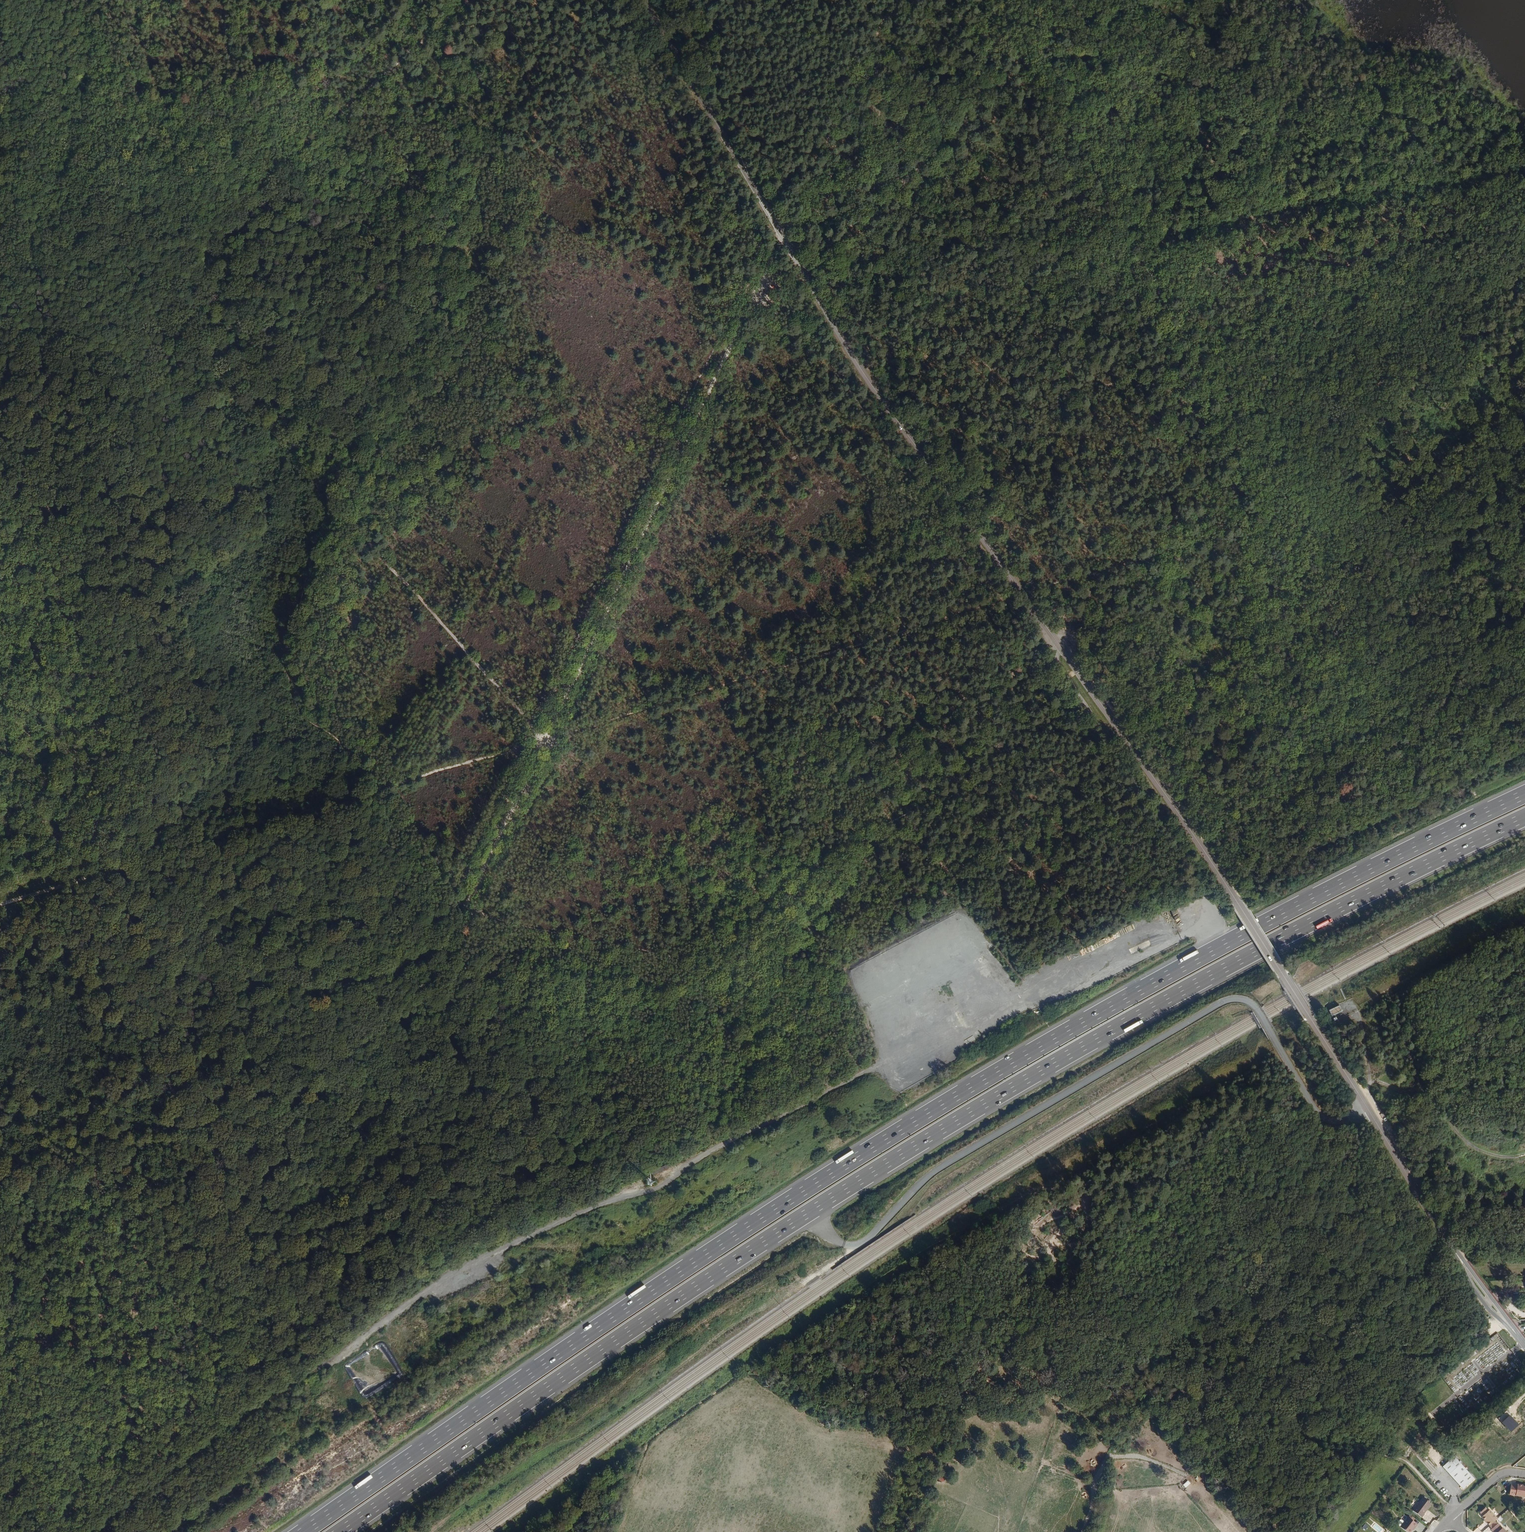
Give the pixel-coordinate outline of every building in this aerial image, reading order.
[(1335,1020),(1345,1016),(1342,1009),(1332,1014),(1335,1020)] [(669,1166),(667,1162),(650,1170),(652,1174),(669,1166)] [(1510,1415),(1502,1422),(1511,1432),(1519,1425),(1510,1415)] [(1474,1479),(1454,1457),(1442,1468),(1463,1490),(1474,1479)] [(1522,1487),(1522,1486),(1517,1485),(1517,1486),(1510,1485),(1508,1495),(1524,1498),(1524,1488),(1522,1487)] [(1422,1515),(1430,1505),(1421,1498),(1411,1512),(1420,1519),(1423,1516),(1422,1515)] [(1497,1520),(1489,1511),(1488,1512),(1485,1509),(1479,1514),(1482,1517),(1481,1518),(1489,1527),(1497,1520)] [(1416,1526),(1406,1518),(1399,1528),(1404,1531),(1409,1531),(1410,1531),(1412,1528),(1413,1529),(1416,1526)]
